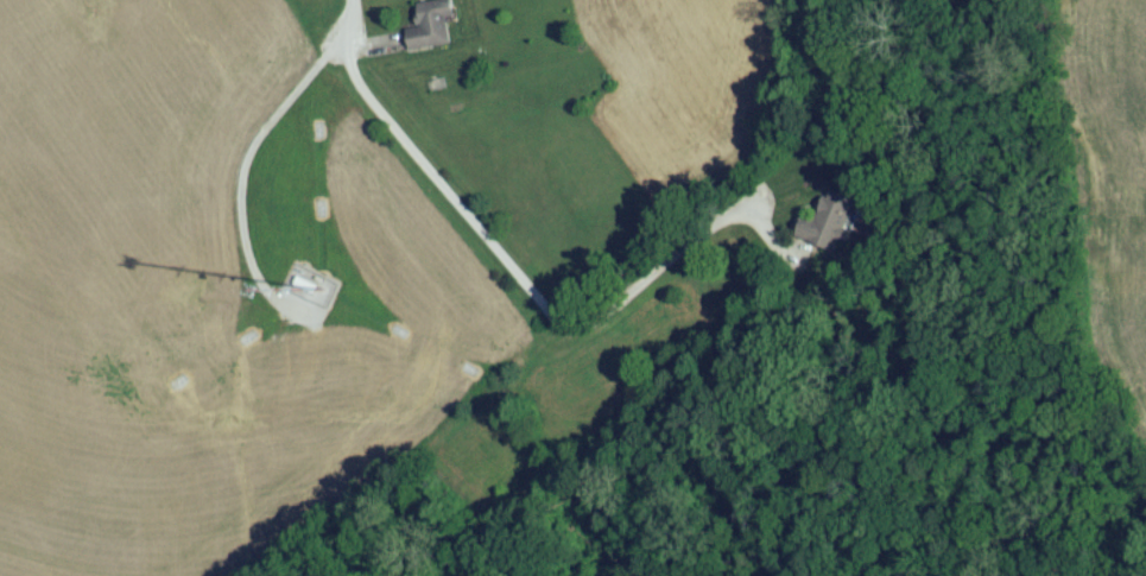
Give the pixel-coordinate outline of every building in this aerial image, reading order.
[(409,57),(449,51),(446,28),(454,26),(451,5),(416,10),(420,34),(406,36),(409,57)] [(861,210),(827,197),(816,226),(803,222),(795,243),(841,261),(861,210)]
